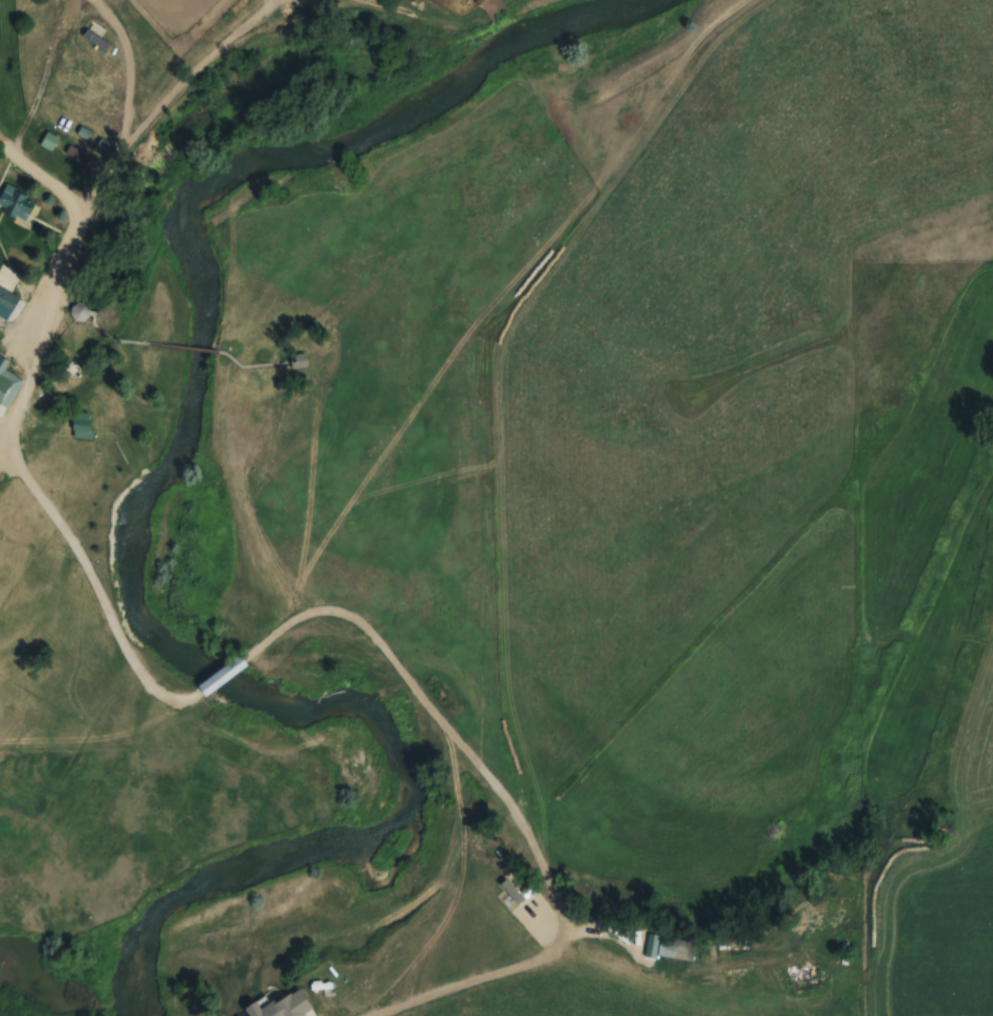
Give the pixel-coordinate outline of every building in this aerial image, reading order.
[(110,45),(89,29),(84,36),(105,52),(110,45)] [(57,140),(48,134),(42,145),(50,150),(57,140)] [(35,196),(3,188),(0,200),(0,205),(6,207),(4,214),(28,220),(35,196)] [(20,298),(0,288),(0,306),(13,312),(20,298)] [(10,361),(0,356),(0,404),(9,408),(23,379),(5,370),(10,361)] [(88,413),(74,413),(74,437),(88,437),(88,413)] [(207,681),(214,691),(247,666),(240,656),(207,681)] [(694,958),(694,937),(655,937),(655,958),(694,958)]
